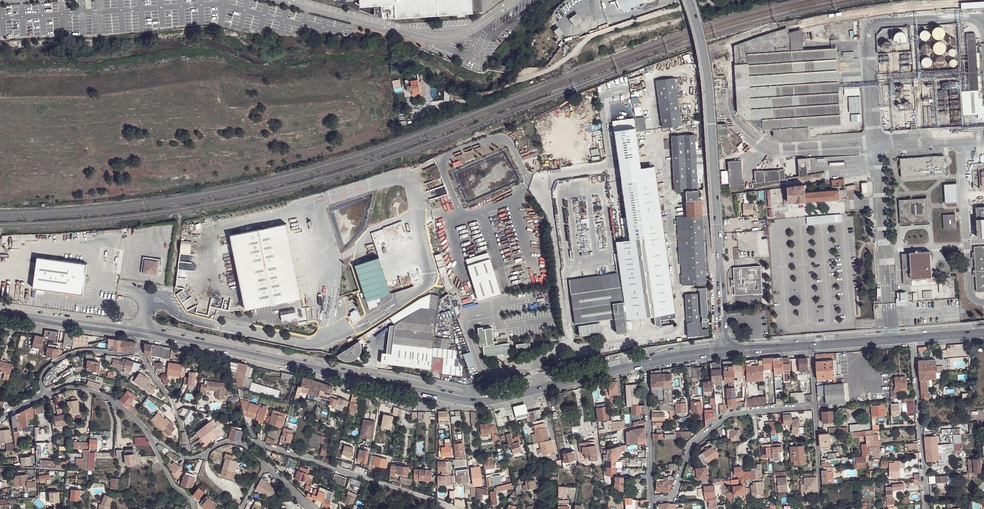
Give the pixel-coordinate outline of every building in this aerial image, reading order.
[(361,5),(381,4),(382,7),(373,7),(373,12),(372,14),(384,19),(479,13),(478,0),(361,0),(361,5)] [(577,12),(569,18),(575,26),(583,21),(577,12)] [(559,27),(554,31),(558,37),(564,33),(559,27)] [(792,49),(804,49),(803,28),(790,31),(792,39),(792,49)] [(942,29),(940,28),(937,29),(935,30),(934,32),(934,35),(934,37),(935,38),(937,40),(939,41),(942,40),(944,39),(945,37),(946,35),(945,32),(944,30),(942,29)] [(929,38),(930,37),(931,36),(931,33),(930,31),(928,30),(926,29),(924,30),(922,31),(921,32),(921,35),(921,37),(923,39),(925,40),(927,40),(929,38)] [(736,64),(793,61),(792,49),(792,39),(790,31),(767,37),(735,49),(736,64)] [(968,51),(976,51),(975,33),(967,34),(968,51)] [(904,34),(902,34),(900,34),(898,36),(896,38),(896,40),(896,42),(897,44),(899,45),(902,46),(904,46),(906,44),(908,42),(908,40),(908,38),(906,36),(904,34)] [(611,43),(614,51),(629,46),(627,38),(611,43)] [(884,48),(884,50),(885,52),(887,53),(889,54),(891,53),(893,51),(894,49),(893,47),(892,45),(891,44),(888,43),(886,44),(884,46),(884,48)] [(928,53),(930,52),(931,50),(932,48),(931,46),(930,44),(928,43),(927,43),(924,43),(923,45),(921,47),(921,49),(922,51),(924,53),(926,53),(928,53)] [(943,44),(941,43),(940,43),(938,44),(936,45),(935,48),(935,50),(935,51),(936,53),(938,55),(940,55),(943,55),(945,54),(946,52),(947,49),(946,47),(945,45),(943,44)] [(804,49),(804,60),(825,59),(825,47),(804,49)] [(825,59),(837,58),(837,54),(837,51),(836,47),(825,47),(825,59)] [(804,60),(804,49),(792,49),(793,61),(804,60)] [(970,91),(979,90),(977,54),(976,51),(968,51),(970,91)] [(929,67),(931,66),(932,65),(933,63),(932,61),(931,59),(929,58),(928,57),(925,58),(924,59),(922,61),(922,63),(923,65),(925,67),(927,68),(929,67)] [(814,126),(841,125),(837,58),(825,59),(804,60),(793,61),(736,64),(738,97),(739,112),(758,129),(758,130),(774,129),(809,127),(814,126)] [(944,58),(942,58),(940,58),(938,59),(937,61),(937,63),(938,65),(939,67),(941,67),(943,67),(945,66),(946,64),(946,62),(946,60),(944,58)] [(675,78),(656,81),(663,129),(682,126),(675,78)] [(392,80),(393,88),(400,87),(399,79),(392,80)] [(410,81),(411,86),(412,91),(412,94),(420,93),(421,97),(427,96),(424,81),(418,82),(418,80),(410,81)] [(844,95),(860,95),(859,86),(848,87),(848,81),(839,82),(839,88),(844,88),(844,95)] [(963,91),(964,114),(983,113),(983,90),(979,90),(970,91),(963,91)] [(860,98),(850,98),(851,112),(861,112),(860,98)] [(618,159),(639,156),(636,132),(646,131),(646,123),(642,124),(641,118),(636,119),(635,117),(634,117),(635,128),(614,131),(618,159)] [(726,140),(725,124),(717,124),(718,141),(721,141),(726,140)] [(809,129),(809,127),(774,129),(774,137),(775,138),(777,139),(781,140),(786,141),(809,140),(809,137),(809,136),(809,129)] [(672,136),(675,191),(686,191),(698,190),(695,135),(672,136)] [(901,176),(945,174),(945,168),(944,164),(944,159),(944,155),(900,158),(901,176)] [(639,156),(618,159),(621,181),(656,177),(655,166),(641,167),(639,156)] [(800,177),(808,175),(807,158),(798,158),(800,177)] [(729,186),(743,184),(741,160),(728,161),(728,164),(729,177),(729,186)] [(765,182),(780,180),(779,170),(764,170),(764,171),(765,182)] [(755,183),(765,182),(764,171),(755,171),(755,183)] [(656,177),(621,181),(629,240),(616,241),(618,253),(619,262),(615,263),(617,273),(569,280),(575,324),(615,318),(617,333),(627,332),(625,319),(627,319),(654,315),(656,326),(672,324),(671,318),(675,318),(656,177)] [(945,203),(958,202),(957,183),(944,184),(945,203)] [(841,199),(840,190),(838,191),(832,191),(806,193),(806,191),(805,185),(795,186),(788,187),(789,203),(796,202),(797,203),(841,199)] [(686,191),(686,200),(698,200),(698,190),(686,191)] [(901,224),(928,222),(927,198),(912,199),(910,199),(899,199),(901,224)] [(686,200),(687,217),(691,217),(702,216),(701,200),(698,200),(686,200)] [(744,214),(754,213),(754,215),(754,217),(758,217),(758,216),(757,209),(754,210),(753,203),(743,203),(744,214)] [(983,237),(983,207),(976,207),(977,219),(978,238),(983,237)] [(956,214),(943,215),(944,229),(956,228),(956,214)] [(691,217),(691,224),(703,224),(702,216),(691,217)] [(678,235),(684,234),(684,225),(691,224),(691,217),(687,217),(677,217),(678,235)] [(246,308),(300,297),(285,224),(231,235),(246,308)] [(691,224),(684,225),(684,234),(685,245),(686,265),(687,285),(698,284),(706,284),(703,224),(691,224)] [(974,247),(977,292),(983,291),(983,246),(974,247)] [(472,275),(494,269),(489,251),(467,257),(472,275)] [(930,251),(910,252),(912,278),(932,276),(930,251)] [(441,253),(435,255),(441,274),(447,273),(441,253)] [(87,263),(38,257),(33,288),(83,294),(87,263)] [(161,259),(146,257),(145,264),(142,264),(141,272),(159,274),(161,259)] [(355,265),(367,301),(391,293),(381,263),(379,257),(355,265)] [(734,279),(734,280),(732,281),(731,283),(735,285),(735,287),(735,295),(763,294),(762,266),(761,266),(733,267),(734,279)] [(494,269),(472,275),(479,298),(501,291),(494,269)] [(937,284),(937,276),(932,276),(912,278),(912,286),(937,284)] [(946,281),(939,281),(940,293),(947,292),(946,281)] [(932,290),(923,291),(923,298),(933,298),(932,290)] [(897,293),(898,299),(898,302),(906,302),(905,292),(898,292),(897,293)] [(898,302),(898,299),(897,299),(897,304),(898,305),(908,305),(909,304),(908,293),(907,292),(905,292),(906,302),(898,302)] [(438,309),(439,296),(431,294),(429,309),(438,309)] [(702,322),(702,321),(702,316),(701,316),(700,297),(700,294),(686,295),(687,322),(702,322)] [(305,308),(295,309),(297,326),(308,324),(305,308)] [(391,354),(432,359),(433,357),(433,350),(435,337),(436,324),(438,309),(429,309),(421,308),(395,325),(391,354)] [(376,327),(377,329),(392,319),(391,317),(376,327)] [(702,322),(687,322),(688,337),(708,335),(708,330),(702,330),(702,327),(702,322)] [(579,326),(580,333),(583,333),(583,335),(600,333),(599,327),(600,327),(600,323),(579,326)] [(489,346),(491,345),(491,344),(494,344),(492,328),(483,329),(478,330),(481,346),(489,345),(489,346)] [(56,331),(46,330),(44,337),(44,339),(55,341),(56,331)] [(63,348),(73,350),(73,344),(75,334),(66,333),(63,348)] [(89,344),(90,336),(75,334),(73,344),(76,345),(85,345),(89,344)] [(33,347),(41,349),(44,339),(44,337),(35,335),(33,347)] [(435,337),(433,350),(440,351),(441,350),(442,338),(435,337)] [(442,338),(441,350),(448,350),(450,339),(442,338)] [(122,341),(109,339),(108,350),(113,351),(122,351),(122,341)] [(122,341),(122,351),(127,351),(131,350),(133,349),(136,348),(137,343),(122,341)] [(360,341),(338,355),(339,357),(341,359),(345,361),(349,361),(353,360),(356,359),(359,357),(361,354),(362,350),(362,346),(361,344),(361,343),(360,341)] [(509,342),(501,344),(502,353),(505,352),(505,356),(511,355),(510,355),(509,347),(509,346),(509,342)] [(516,345),(518,353),(531,351),(530,343),(516,345)] [(153,345),(145,344),(146,352),(147,354),(164,358),(171,359),(173,349),(164,347),(153,345)] [(485,357),(485,356),(502,354),(502,353),(501,344),(491,345),(489,346),(483,346),(484,357),(485,357)] [(47,356),(58,358),(62,355),(62,350),(59,349),(49,348),(48,348),(47,356)] [(448,350),(441,350),(440,351),(439,357),(448,358),(448,350)] [(470,351),(462,353),(467,367),(475,365),(470,351)] [(382,353),(381,363),(429,368),(431,369),(432,364),(432,359),(391,354),(382,353)] [(439,357),(433,357),(432,359),(432,364),(447,366),(448,359),(448,358),(439,357)] [(773,357),(763,358),(763,364),(764,369),(774,368),(773,357)] [(782,357),(773,357),(774,368),(774,373),(783,372),(782,358),(782,357)] [(790,357),(782,358),(783,372),(788,372),(788,371),(796,371),(799,370),(800,370),(799,358),(794,358),(794,359),(790,360),(790,359),(790,357)] [(809,357),(799,358),(800,370),(799,370),(799,371),(803,370),(803,374),(807,373),(811,373),(810,369),(810,362),(809,357)] [(919,360),(921,379),(927,379),(933,378),(937,378),(935,358),(919,360)] [(43,364),(45,367),(52,362),(49,359),(42,364),(43,364)] [(124,362),(115,359),(112,366),(132,371),(135,362),(127,360),(126,362),(124,362)] [(160,360),(152,359),(154,363),(156,368),(158,373),(164,373),(164,366),(164,362),(162,362),(162,361),(160,360)] [(834,359),(816,360),(818,379),(836,378),(834,359)] [(88,360),(87,369),(100,372),(100,369),(101,363),(88,360)] [(734,373),(733,364),(733,362),(733,360),(723,361),(725,381),(729,381),(734,380),(734,379),(734,377),(734,373)] [(240,387),(241,388),(242,388),(245,377),(248,366),(248,365),(231,361),(237,384),(240,387)] [(186,364),(169,362),(168,375),(185,377),(186,364)] [(12,364),(7,363),(7,364),(2,363),(0,363),(0,371),(4,372),(9,374),(12,364)] [(741,364),(733,364),(734,373),(742,372),(742,376),(746,376),(746,366),(746,363),(741,364)] [(57,367),(54,369),(58,376),(65,371),(61,364),(57,367)] [(447,366),(432,364),(431,369),(434,369),(434,372),(446,373),(447,366)] [(751,365),(746,366),(746,376),(746,378),(752,377),(764,376),(764,369),(763,364),(751,365)] [(721,368),(712,369),(712,380),(716,380),(722,379),(721,368)] [(44,384),(44,385),(57,377),(51,369),(48,372),(46,375),(45,377),(44,379),(44,380),(43,382),(44,383),(44,384)] [(140,372),(134,381),(151,393),(154,387),(155,387),(149,383),(147,382),(148,380),(149,379),(140,372)] [(190,378),(185,377),(184,385),(195,386),(197,373),(190,372),(190,378)] [(742,372),(734,373),(734,377),(734,379),(734,380),(735,387),(739,387),(739,382),(742,382),(742,376),(742,372)] [(32,373),(30,380),(36,382),(38,375),(32,373)] [(651,374),(651,386),(664,386),(663,373),(661,373),(651,374)] [(663,373),(664,386),(672,385),(671,373),(663,373)] [(897,377),(895,377),(896,386),(896,387),(898,386),(907,386),(906,376),(905,376),(897,377)] [(313,380),(304,377),(301,386),(299,386),(297,394),(300,394),(301,391),(309,393),(313,380)] [(921,379),(922,398),(929,397),(928,386),(927,379),(921,379)] [(227,383),(208,380),(207,384),(202,383),(201,393),(207,393),(207,390),(216,391),(215,397),(225,398),(227,383)] [(313,380),(309,393),(330,400),(331,395),(333,386),(313,380)] [(712,380),(703,382),(704,390),(713,389),(713,384),(712,380)] [(87,385),(100,390),(102,385),(95,382),(94,383),(89,381),(87,385)] [(617,381),(609,382),(609,388),(609,391),(609,395),(618,394),(617,381)] [(252,382),(250,391),(278,398),(280,391),(252,382)] [(844,383),(826,384),(826,391),(827,403),(832,403),(846,402),(844,383)] [(631,406),(638,405),(637,384),(626,384),(628,406),(631,406)] [(666,390),(664,390),(665,401),(665,405),(673,405),(672,388),(666,389),(666,390)] [(728,388),(727,388),(728,408),(728,409),(737,407),(736,402),(736,400),(736,398),(735,388),(728,388)] [(652,393),(656,393),(657,398),(663,397),(662,392),(662,389),(651,389),(652,393)] [(120,401),(129,410),(132,407),(129,405),(136,397),(128,391),(120,401)] [(799,402),(798,392),(790,393),(791,403),(799,402)] [(308,397),(329,403),(330,400),(309,393),(308,397)] [(776,393),(777,404),(781,403),(785,403),(785,399),(780,399),(780,397),(779,397),(779,393),(776,393)] [(331,395),(330,400),(329,403),(328,406),(331,407),(331,410),(337,412),(336,408),(343,410),(344,405),(347,406),(349,401),(349,400),(331,395)] [(766,396),(753,398),(753,399),(754,406),(766,405),(766,396)] [(705,409),(705,414),(706,426),(717,417),(716,417),(714,412),(716,412),(715,397),(711,398),(712,398),(712,404),(712,409),(705,409)] [(78,400),(67,401),(68,408),(69,409),(69,413),(70,416),(80,414),(78,400)] [(356,412),(358,403),(357,403),(351,401),(350,406),(349,411),(352,411),(356,412)] [(673,410),(673,405),(665,405),(665,401),(660,402),(660,410),(664,411),(670,410),(673,410)] [(691,402),(692,411),(702,411),(701,401),(691,402)] [(5,402),(4,402),(3,407),(5,410),(6,410),(7,409),(14,404),(5,402)] [(686,402),(676,403),(676,412),(686,412),(686,402)] [(901,414),(900,408),(903,408),(902,402),(900,402),(896,403),(891,403),(892,416),(897,415),(897,414),(901,414)] [(258,407),(259,405),(250,403),(250,405),(242,403),(244,414),(247,415),(249,406),(258,409),(258,407)] [(516,405),(518,415),(526,412),(524,403),(516,405)] [(13,416),(14,427),(19,427),(29,425),(29,424),(28,424),(27,420),(27,418),(34,417),(34,405),(13,416)] [(632,414),(645,414),(644,405),(638,405),(631,406),(632,414)] [(43,406),(35,407),(36,414),(44,412),(43,406)] [(249,406),(247,415),(255,417),(256,417),(258,409),(249,406)] [(129,410),(135,415),(138,412),(132,407),(129,410)] [(597,415),(598,420),(608,419),(606,407),(597,408),(597,415)] [(541,409),(529,412),(529,416),(526,416),(528,422),(542,418),(542,414),(541,409)] [(834,421),(833,410),(823,411),(824,422),(834,421)] [(439,412),(439,422),(448,422),(448,411),(439,412)] [(158,412),(150,420),(162,430),(162,429),(169,436),(176,429),(172,425),(164,418),(158,412)] [(70,416),(69,413),(54,416),(55,419),(56,422),(56,427),(67,425),(66,416),(70,416)] [(272,417),(270,423),(275,425),(280,426),(282,427),(285,417),(273,413),(272,417)] [(792,414),(784,415),(785,424),(793,423),(793,430),(792,430),(793,435),(799,434),(798,423),(800,422),(800,418),(796,418),(793,419),(792,414)] [(460,415),(451,416),(452,424),(461,423),(460,415)] [(165,417),(164,418),(172,425),(173,424),(165,417)] [(497,435),(497,434),(495,425),(493,418),(489,419),(490,420),(491,423),(492,432),(493,435),(494,442),(499,441),(498,435),(497,435)] [(860,420),(860,423),(867,423),(868,430),(871,430),(869,418),(867,418),(860,419),(860,420)] [(376,422),(364,420),(361,437),(373,439),(376,422)] [(211,422),(197,433),(201,438),(199,439),(203,444),(205,443),(206,443),(210,440),(211,439),(219,432),(213,424),(211,422)] [(217,422),(213,424),(219,432),(223,430),(221,428),(220,426),(217,422)] [(535,429),(535,430),(535,433),(538,442),(540,442),(549,440),(545,422),(534,425),(535,429)] [(974,422),(968,423),(966,423),(966,424),(969,427),(970,432),(971,432),(978,433),(977,427),(977,422),(974,422)] [(481,424),(482,434),(488,432),(492,432),(491,423),(481,424)] [(864,430),(868,430),(867,423),(860,423),(850,424),(851,431),(855,431),(864,430)] [(29,425),(19,427),(21,444),(21,449),(23,449),(22,445),(25,445),(23,430),(35,430),(35,425),(29,425)] [(630,430),(630,443),(645,440),(645,427),(630,430)] [(240,441),(243,430),(232,428),(230,435),(229,439),(240,441)] [(0,430),(0,432),(1,444),(11,443),(10,429),(0,430)] [(670,429),(670,434),(665,434),(665,439),(676,439),(675,434),(675,432),(675,429),(670,429)] [(734,429),(727,430),(728,441),(741,440),(740,430),(734,430),(734,429)] [(864,430),(855,431),(856,436),(860,436),(860,434),(864,434),(864,435),(866,435),(867,443),(868,443),(868,447),(869,446),(877,446),(880,446),(881,446),(881,440),(879,440),(876,440),(875,434),(875,429),(873,430),(872,430),(871,430),(868,430),(864,430)] [(283,431),(281,440),(291,443),(294,434),(283,431)] [(219,432),(211,439),(214,441),(216,440),(222,436),(219,432)] [(312,433),(308,444),(319,447),(321,441),(323,436),(312,433)] [(508,442),(509,445),(511,445),(511,444),(519,441),(520,442),(521,442),(520,438),(519,436),(514,437),(515,440),(513,440),(511,433),(506,434),(508,442)] [(829,433),(820,434),(821,447),(829,447),(830,447),(829,433)] [(960,433),(944,435),(945,450),(961,449),(961,447),(960,439),(960,433)] [(79,442),(90,443),(90,439),(91,436),(91,435),(80,434),(79,442)] [(939,460),(939,451),(937,435),(925,436),(927,461),(939,460)] [(90,443),(90,447),(97,447),(98,439),(90,439),(90,443)] [(549,440),(540,442),(541,448),(543,454),(543,455),(547,454),(550,453),(555,452),(551,439),(549,440)] [(960,439),(961,447),(970,446),(969,439),(960,439)] [(465,456),(463,440),(458,441),(458,444),(454,444),(455,457),(461,456),(465,456)] [(513,453),(522,451),(520,442),(519,441),(511,444),(511,445),(513,453)] [(584,442),(579,442),(580,453),(585,452),(586,457),(586,458),(587,459),(587,460),(588,460),(589,460),(590,460),(591,460),(598,459),(596,444),(591,445),(590,441),(584,442)] [(79,442),(79,449),(79,450),(82,451),(82,449),(84,449),(90,450),(90,447),(90,443),(79,442)] [(781,460),(781,451),(783,451),(782,445),(779,446),(779,443),(772,443),(772,446),(773,460),(774,461),(781,460)] [(157,446),(161,453),(166,448),(160,444),(157,446)] [(804,444),(791,445),(791,460),(794,460),(794,464),(807,463),(806,455),(804,455),(799,456),(799,450),(804,450),(804,449),(804,445),(804,444)] [(339,448),(337,458),(341,459),(342,455),(347,456),(351,457),(354,447),(345,445),(344,449),(339,448)] [(326,457),(328,448),(323,446),(320,455),(326,457)] [(699,455),(704,464),(718,455),(712,446),(709,448),(703,452),(699,455)] [(766,447),(763,447),(763,457),(770,457),(770,460),(773,460),(772,446),(770,447),(766,447)] [(877,446),(869,446),(869,454),(873,454),(873,456),(877,456),(877,446)] [(245,449),(241,447),(240,451),(242,451),(249,458),(252,455),(245,449)] [(446,448),(442,448),(442,451),(442,456),(445,456),(447,456),(450,456),(452,455),(452,452),(452,448),(446,448)] [(88,470),(90,452),(90,451),(90,450),(84,449),(84,453),(84,458),(79,458),(79,465),(79,468),(84,469),(84,470),(88,470)] [(121,465),(135,464),(135,460),(136,460),(136,453),(134,453),(134,449),(117,451),(118,459),(120,459),(121,465)] [(360,449),(358,459),(358,462),(362,463),(362,462),(367,463),(369,451),(364,450),(360,449)] [(572,451),(563,453),(565,462),(566,462),(571,461),(576,459),(575,450),(572,451)] [(236,461),(233,471),(236,472),(239,461),(241,462),(243,456),(239,454),(238,455),(234,454),(233,455),(233,457),(237,458),(236,461)] [(854,463),(854,467),(863,467),(867,467),(866,461),(867,461),(868,467),(870,466),(869,461),(869,455),(866,455),(866,456),(857,457),(857,463),(854,463)] [(31,464),(31,460),(31,456),(22,457),(22,462),(22,465),(31,464)] [(376,456),(374,465),(386,467),(388,459),(376,456)] [(223,468),(233,471),(236,461),(227,457),(226,459),(223,468)] [(981,471),(980,458),(974,459),(968,459),(969,472),(981,471)] [(484,461),(485,469),(494,467),(493,459),(488,460),(484,461)] [(607,459),(607,467),(615,467),(615,460),(607,459)] [(438,461),(438,471),(442,471),(442,476),(448,476),(448,471),(446,471),(446,461),(438,461)] [(894,462),(890,463),(890,467),(890,473),(892,473),(892,478),(900,477),(900,468),(900,465),(900,462),(899,462),(894,462)] [(175,463),(173,465),(180,471),(182,468),(175,463)] [(751,478),(763,477),(761,464),(757,464),(758,468),(758,471),(755,471),(743,472),(742,469),(742,466),(734,467),(735,470),(736,476),(738,476),(739,479),(741,479),(743,479),(745,479),(750,478),(751,478)] [(174,477),(177,479),(178,478),(182,473),(180,471),(173,465),(170,468),(173,472),(172,473),(175,476),(174,477)] [(392,465),(391,472),(395,472),(399,473),(407,474),(408,474),(409,467),(392,465)] [(470,484),(470,487),(483,486),(481,466),(471,467),(473,483),(470,484)] [(698,479),(702,478),(709,477),(707,466),(696,468),(698,479)] [(824,469),(822,469),(823,483),(828,483),(833,482),(832,471),(832,466),(829,466),(824,466),(824,469)] [(305,490),(309,492),(309,491),(310,487),(311,485),(313,479),(307,476),(309,470),(301,467),(300,471),(298,471),(296,479),(309,483),(308,485),(307,485),(305,490)] [(607,471),(606,475),(611,475),(615,475),(615,467),(607,467),(607,471)] [(231,477),(233,471),(223,468),(221,474),(231,477)] [(414,469),(413,480),(432,480),(432,470),(414,469)] [(336,474),(333,482),(345,486),(347,478),(336,474)] [(457,475),(458,484),(470,482),(469,475),(466,475),(465,474),(457,475)] [(182,484),(192,487),(195,478),(185,475),(182,484)] [(499,484),(502,483),(501,475),(492,476),(493,485),(496,485),(499,484)] [(623,490),(623,476),(618,476),(615,475),(615,486),(623,490)] [(66,484),(67,476),(63,476),(63,480),(59,481),(59,484),(66,484)] [(438,476),(438,485),(439,485),(446,485),(449,485),(451,485),(451,476),(450,476),(448,476),(442,476),(438,476)] [(778,477),(778,482),(778,486),(779,489),(779,491),(788,491),(788,484),(787,476),(778,477)] [(814,477),(805,477),(805,479),(806,491),(812,491),(818,490),(817,476),(817,477),(814,477)] [(15,478),(16,486),(20,485),(24,485),(28,485),(27,482),(27,478),(27,477),(26,477),(17,478),(15,478)] [(757,497),(764,497),(763,487),(764,487),(763,477),(751,478),(751,482),(754,482),(754,484),(752,484),(752,494),(752,497),(757,497)] [(111,478),(110,488),(119,489),(119,479),(111,478)] [(267,495),(273,498),(278,488),(265,481),(266,480),(263,478),(257,489),(267,495)] [(275,478),(272,481),(277,487),(280,484),(275,478)] [(527,480),(526,480),(526,483),(524,484),(525,489),(536,488),(535,479),(527,480)] [(37,486),(36,481),(27,482),(28,485),(28,490),(28,491),(36,490),(36,486),(37,486)] [(657,481),(656,491),(668,491),(668,489),(668,481),(663,481),(657,481)] [(203,483),(199,488),(204,491),(208,487),(203,483)] [(705,486),(705,488),(705,496),(706,498),(709,497),(710,501),(710,502),(709,502),(709,506),(717,506),(717,503),(717,496),(716,496),(714,485),(705,486)] [(744,485),(733,486),(734,495),(745,494),(744,485)] [(196,492),(193,496),(194,498),(195,496),(198,498),(204,491),(199,488),(198,487),(195,491),(196,492)] [(319,493),(325,496),(328,490),(320,487),(318,493),(314,491),(313,494),(318,496),(319,493)] [(323,505),(322,507),(328,508),(333,492),(328,490),(326,496),(325,499),(324,502),(323,505)] [(60,491),(50,492),(50,502),(60,502),(60,491)] [(345,503),(352,506),(357,495),(348,491),(346,496),(345,496),(344,500),(346,501),(345,503)] [(632,508),(636,508),(636,499),(623,493),(623,496),(623,499),(625,499),(625,508),(632,508)] [(110,506),(109,506),(113,498),(105,495),(101,504),(100,504),(99,508),(110,508),(110,506)] [(202,506),(209,498),(207,496),(200,503),(202,506)] [(209,498),(202,506),(203,507),(206,508),(213,501),(209,498)] [(206,508),(214,508),(217,505),(213,501),(206,508)]
